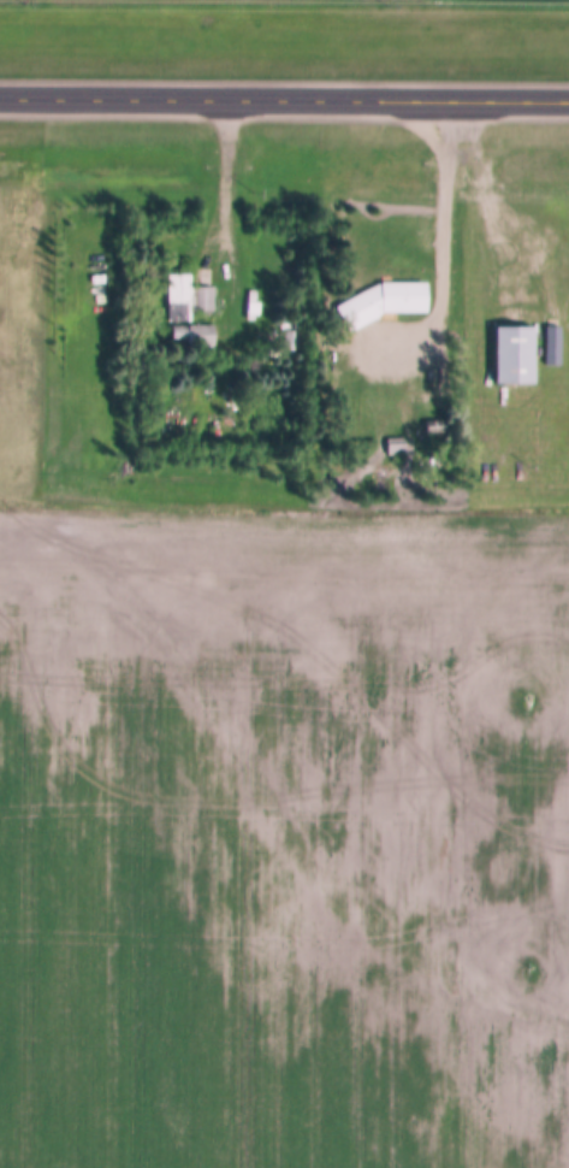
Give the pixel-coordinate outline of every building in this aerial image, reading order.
[(194,275),(169,275),(168,321),(195,322),(195,311),(219,312),(219,288),(194,288),(194,275)] [(432,283),(390,283),(340,305),(351,332),(394,314),(432,314),(432,283)] [(174,344),(220,344),(220,326),(174,326),(174,344)] [(540,384),(540,326),(498,326),(499,384),(540,384)]
